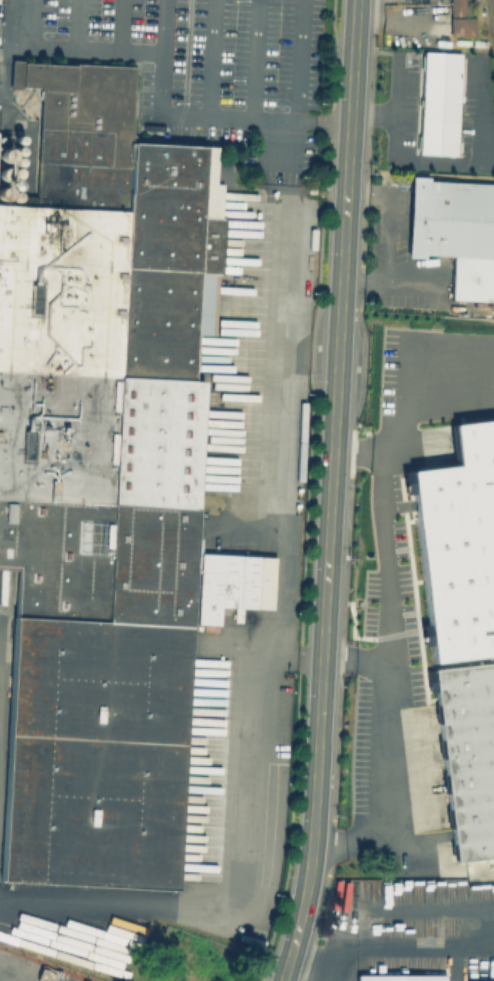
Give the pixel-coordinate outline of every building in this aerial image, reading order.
[(449,36),(448,0),(467,0),(468,16),(474,16),(474,36),(449,36)] [(422,51),(459,53),(453,155),(416,153),(422,51)] [(17,569),(0,568),(0,209),(35,211),(41,90),(13,89),(14,64),(140,69),(137,145),(214,148),(181,889),(3,881),(17,569)] [(413,183),(493,187),(493,302),(451,300),(453,259),(409,257),(413,183)] [(493,655),(493,419),(452,424),(457,465),(402,472),(405,493),(412,492),(432,663),(493,655)] [(493,662),(493,656),(457,660),(458,666),(493,662)] [(435,671),(493,663),(493,862),(460,866),(435,671)]
